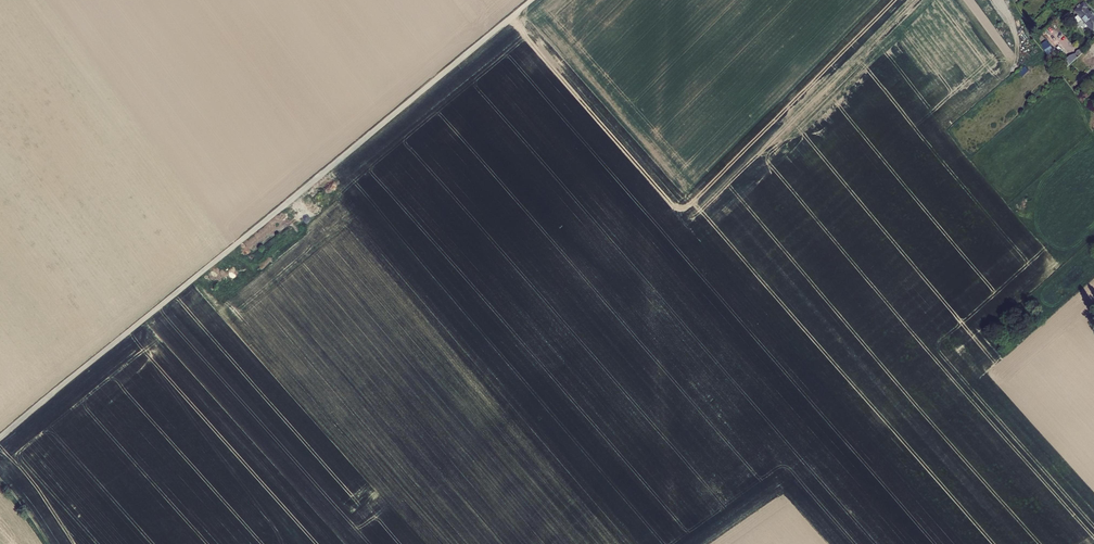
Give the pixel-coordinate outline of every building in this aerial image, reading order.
[(1075,8),(1076,9),(1073,12),(1077,16),(1073,20),(1078,24),(1081,20),(1093,32),(1093,31),(1093,20),(1084,10),(1086,8),(1082,4),(1079,7),(1078,5),(1075,8)] [(1047,43),(1042,46),(1049,57),(1054,53),(1047,43)] [(1081,49),(1075,54),(1078,57),(1084,52),(1081,49)] [(1072,56),(1064,63),(1067,67),(1076,60),(1072,56)] [(1024,67),(1019,73),(1023,76),(1028,70),(1024,67)]
